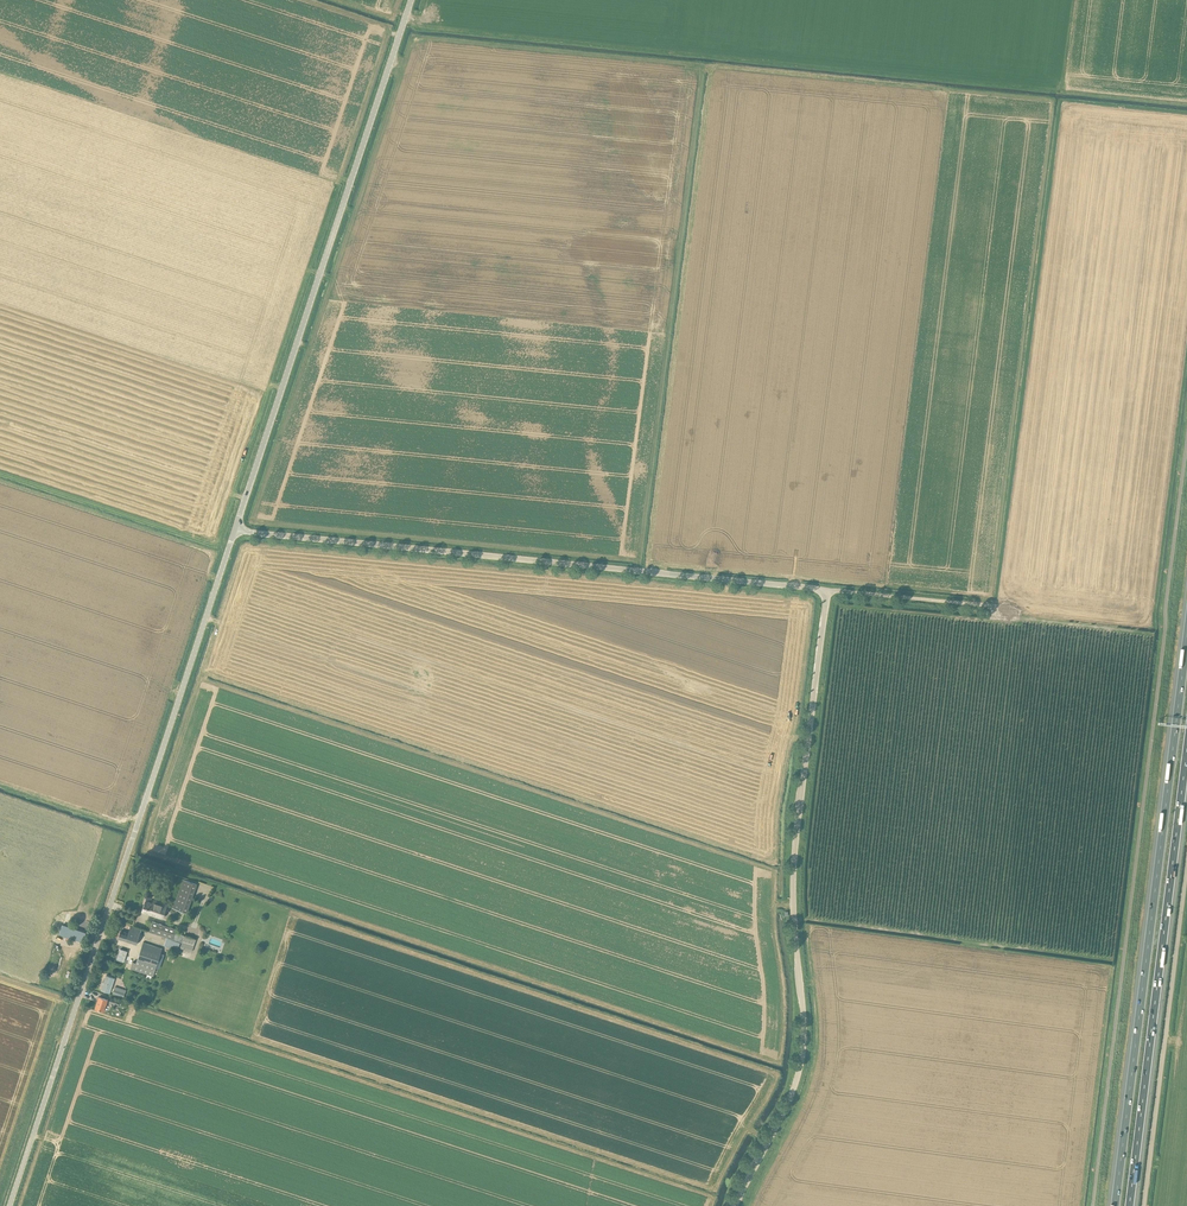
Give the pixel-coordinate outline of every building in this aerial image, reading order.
[(172,908),(187,913),(197,885),(182,879),(172,908)] [(142,911),(148,913),(163,918),(168,904),(159,902),(154,900),(153,903),(146,901),(142,911)] [(194,946),(196,940),(175,933),(176,929),(153,921),(149,932),(173,940),(172,941),(167,940),(165,945),(169,946),(168,950),(176,953),(179,944),(181,944),(180,947),(193,951),(194,946)] [(87,933),(61,924),(59,928),(56,927),(54,932),(84,943),(87,933)] [(118,938),(137,944),(142,929),(131,926),(128,933),(121,931),(118,938)] [(136,962),(134,968),(154,975),(155,970),(156,968),(161,953),(162,948),(143,942),(136,962)] [(127,949),(116,945),(114,952),(124,956),(127,949)] [(101,990),(105,991),(110,993),(115,978),(106,975),(101,990)] [(115,986),(113,993),(124,997),(126,990),(115,986)] [(95,1008),(101,1010),(104,1011),(108,1000),(99,997),(95,1008)]
